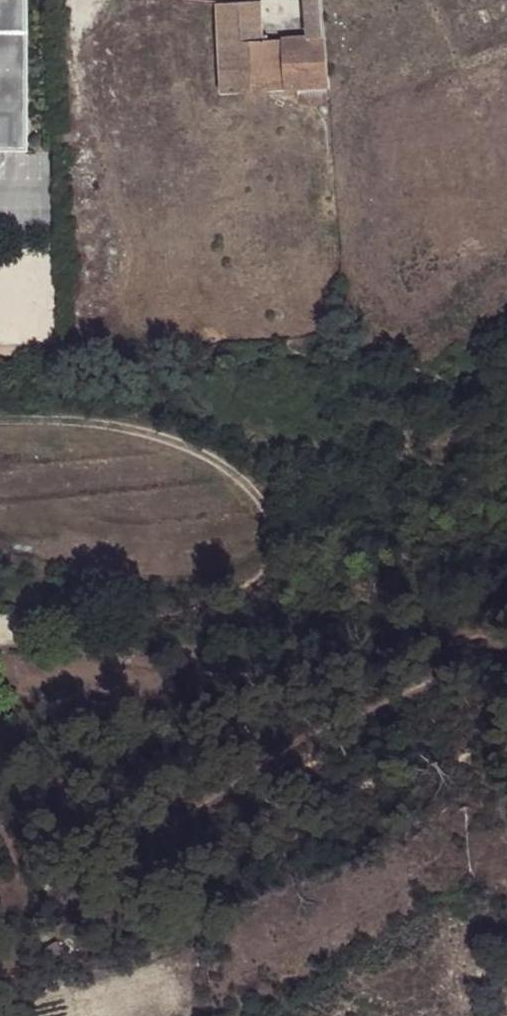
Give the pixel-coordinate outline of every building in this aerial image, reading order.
[(21,146),(21,0),(0,0),(0,145),(21,146)] [(329,88),(325,27),(322,1),(322,0),(307,0),(309,38),(284,39),(288,90),(301,90),(329,88)] [(288,90),(284,39),(265,41),(264,1),(219,4),(225,94),(288,90)] [(301,104),(331,102),(329,88),(301,90),(301,104)] [(48,965),(67,954),(58,940),(40,951),(48,965)]
